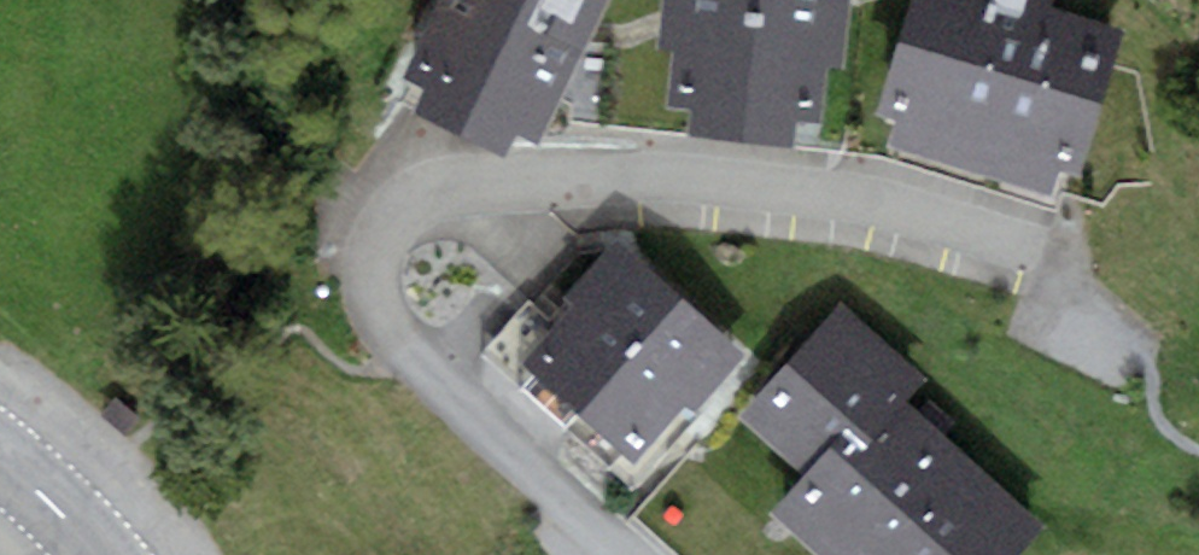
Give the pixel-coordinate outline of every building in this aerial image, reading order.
[(403,97),(426,107),(416,131),(505,173),(517,151),(539,162),(617,0),(450,0),(403,97)] [(658,64),(671,65),(664,127),(692,129),(690,158),(791,167),(795,137),(824,139),(827,79),(844,81),(849,0),(665,0),(658,64)] [(876,133),(897,139),(888,165),(1052,216),(1060,189),(1083,196),(1126,37),(1050,16),(1055,0),(916,0),(876,133)] [(618,242),(515,371),(639,479),(748,364),(618,242)] [(783,527),(815,554),(1042,554),(1055,541),(908,413),(931,387),(851,317),(761,419),(828,477),(783,527)]
